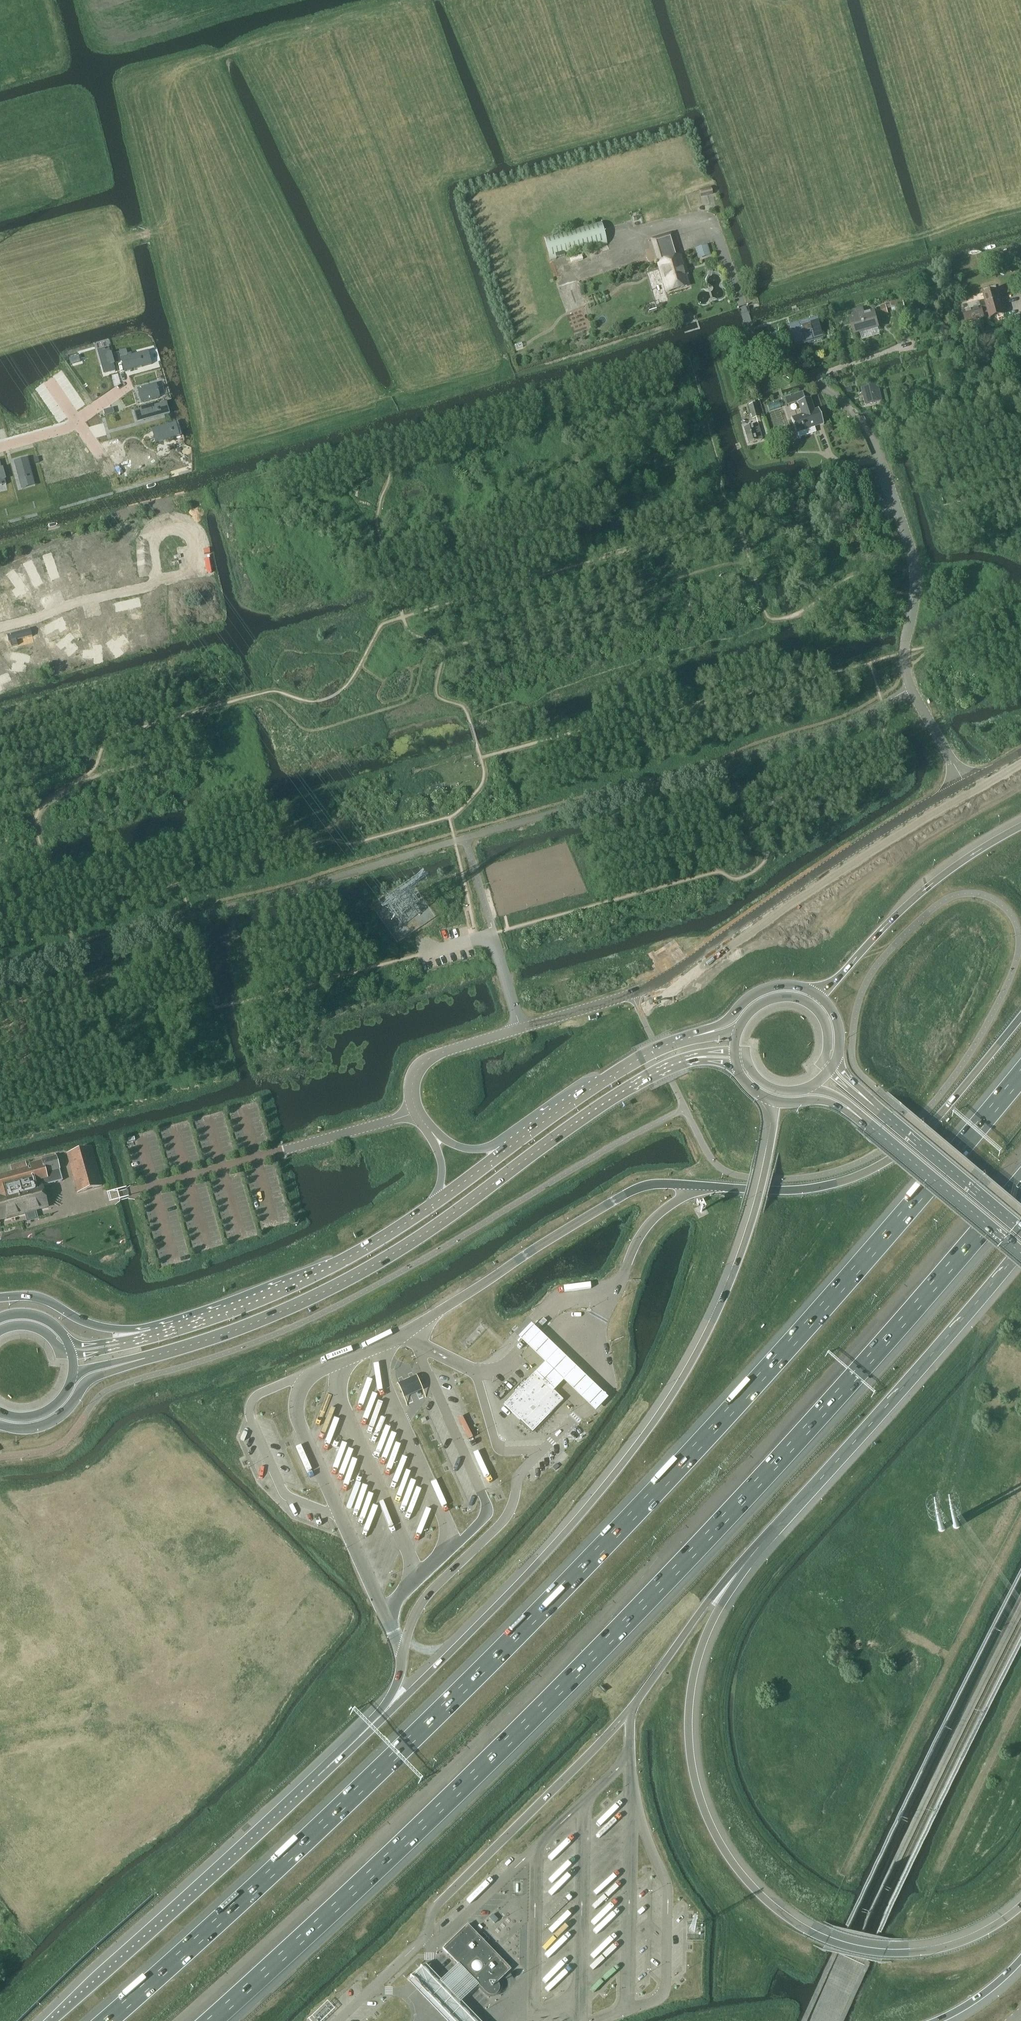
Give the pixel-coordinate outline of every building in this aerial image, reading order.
[(700,190),(701,197),(712,195),(710,187),(700,190)] [(602,223),(544,237),(550,260),(607,245),(602,223)] [(659,262),(658,262),(667,292),(690,286),(681,255),(679,256),(672,234),(652,240),(659,262)] [(711,255),(708,245),(695,249),(698,259),(711,255)] [(970,310),(964,311),(968,322),(984,318),(983,314),(989,312),(991,318),(1004,314),(997,291),(984,295),(987,306),(981,308),(981,306),(980,302),(979,301),(969,304),(969,306),(970,310)] [(890,316),(886,305),(877,308),(880,316),(882,315),(883,318),(890,316)] [(865,313),(864,308),(853,311),(855,316),(850,318),(855,335),(880,328),(875,311),(865,313)] [(817,320),(789,328),(795,348),(823,339),(817,320)] [(103,351),(99,352),(103,366),(102,366),(105,373),(115,371),(115,372),(116,372),(109,348),(108,348),(109,349),(105,350),(102,350),(103,351)] [(140,353),(121,358),(121,359),(122,359),(126,371),(124,371),(125,372),(144,367),(144,366),(142,366),(141,361),(142,361),(141,359),(140,359),(139,354),(140,354),(140,353)] [(157,384),(137,389),(138,390),(139,389),(142,402),(141,402),(141,403),(160,397),(159,397),(158,392),(157,392),(156,390),(157,390),(155,385),(157,384)] [(883,401),(880,386),(865,390),(868,405),(883,401)] [(792,417),(791,418),(798,438),(813,433),(812,428),(823,424),(823,425),(824,425),(819,408),(818,409),(814,410),(810,399),(811,399),(811,398),(797,403),(798,403),(802,415),(792,418),(792,417)] [(756,404),(749,406),(753,419),(760,417),(756,404)] [(158,405),(134,411),(134,412),(135,412),(136,415),(138,422),(146,420),(146,419),(159,416),(158,412),(159,411),(158,409),(157,409),(156,406),(158,406),(158,405)] [(171,424),(152,430),(153,430),(157,442),(155,443),(175,438),(175,437),(173,438),(172,433),(173,432),(172,430),(171,430),(171,428),(170,425),(171,425),(171,424)] [(748,442),(762,439),(758,425),(745,428),(748,442)] [(15,462),(14,462),(19,481),(20,481),(20,480),(25,478),(25,479),(27,478),(32,476),(33,477),(28,458),(27,458),(27,459),(15,463),(15,462)] [(93,552),(84,570),(90,573),(99,555),(93,552)] [(64,555),(62,566),(70,567),(69,571),(76,572),(79,555),(72,554),(71,557),(64,555)] [(36,569),(28,572),(33,583),(41,580),(36,569)] [(13,570),(7,575),(17,588),(13,591),(17,596),(21,593),(21,594),(28,589),(13,570)] [(139,598),(115,603),(117,611),(140,606),(139,598)] [(63,617),(42,628),(45,635),(60,627),(62,632),(68,628),(66,624),(67,624),(63,617)] [(128,618),(127,627),(140,628),(141,619),(128,618)] [(30,629),(7,635),(9,643),(11,642),(12,647),(18,645),(17,641),(33,636),(30,629)] [(95,650),(84,651),(85,657),(96,656),(96,663),(103,663),(102,645),(95,646),(95,650)] [(13,652),(12,659),(17,660),(17,664),(14,663),(13,670),(25,672),(26,665),(22,665),(23,661),(29,662),(30,656),(13,652)] [(10,680),(8,673),(0,676),(0,683),(10,680)] [(78,1192),(102,1186),(91,1147),(67,1154),(78,1192)] [(11,1217),(27,1213),(28,1217),(29,1220),(33,1219),(37,1218),(36,1217),(35,1211),(48,1207),(42,1186),(63,1180),(56,1157),(30,1164),(31,1168),(27,1168),(26,1163),(25,1163),(26,1165),(12,1169),(11,1167),(13,1173),(0,1176),(0,1220),(11,1217)] [(549,1361),(537,1374),(555,1392),(566,1381),(599,1411),(613,1396),(534,1323),(522,1336),(549,1361)] [(504,1405),(532,1432),(563,1400),(555,1392),(537,1374),(535,1373),(533,1375),(504,1405)] [(398,1384),(404,1398),(413,1395),(422,1390),(415,1376),(406,1380),(398,1384)] [(206,1404),(210,1414),(216,1411),(212,1402),(206,1404)] [(480,1986),(486,1993),(489,1994),(491,1995),(494,1995),(497,1994),(499,1992),(500,1990),(500,1987),(500,1984),(498,1981),(511,1969),(468,1925),(443,1949),(459,1965),(480,1986)] [(408,1983),(445,2020),(478,2020),(461,2003),(480,1986),(459,1965),(441,1982),(426,1966),(408,1983)] [(310,2020),(324,2020),(336,2010),(328,2001),(309,2019),(310,2020)]
